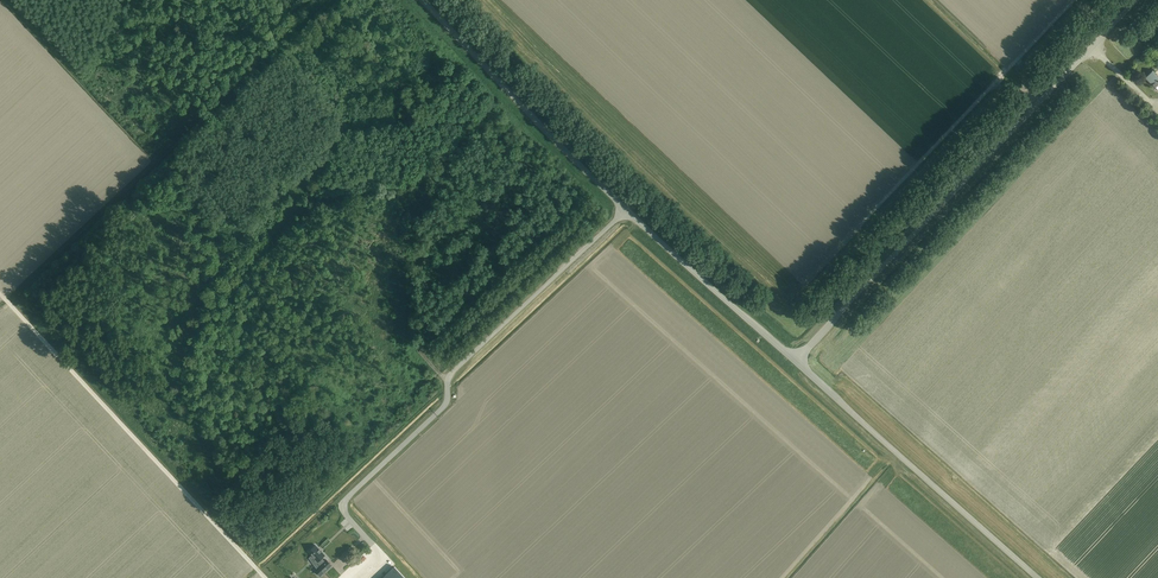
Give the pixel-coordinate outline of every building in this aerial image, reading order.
[(1132,54),(1126,61),(1135,69),(1144,59),(1138,53),(1135,57),(1132,54)] [(1155,87),(1157,84),(1157,76),(1152,70),(1145,78),(1155,87)] [(315,545),(308,552),(312,555),(315,559),(318,562),(319,561),(322,564),(317,569),(315,570),(320,576),(332,565),(327,560),(325,562),(322,558),(325,555),(321,551),(322,551),(319,549),(315,545)] [(340,565),(347,557),(344,554),(337,562),(340,565)] [(381,575),(367,561),(367,560),(360,554),(340,575),(342,576),(349,576),(350,577),(353,574),(356,574),(356,571),(361,570),(361,571),(354,577),(378,577),(381,575)] [(382,577),(405,577),(394,567),(382,577)]
